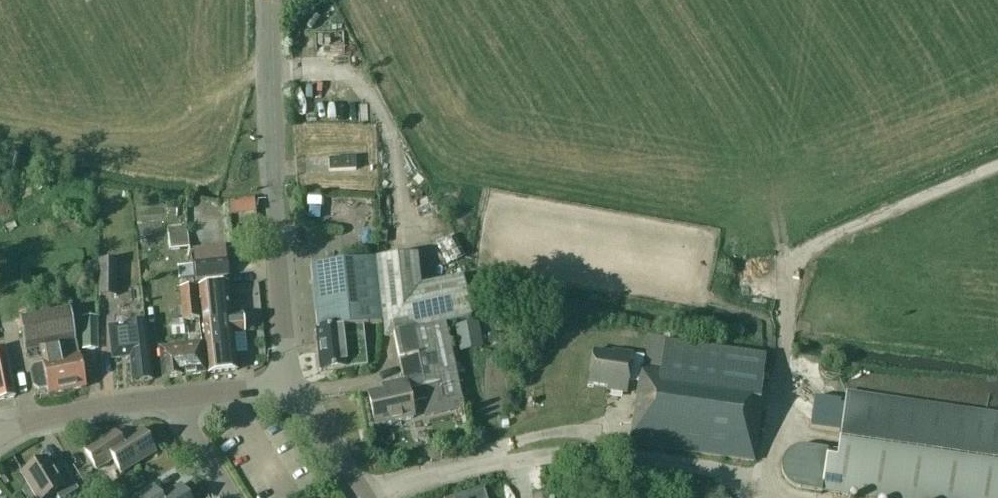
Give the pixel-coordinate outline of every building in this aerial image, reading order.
[(328,171),(355,170),(354,158),(328,159),(328,171)] [(307,197),(308,212),(325,211),(324,196),(307,197)] [(167,229),(170,251),(190,248),(187,227),(167,229)] [(416,256),(376,260),(384,337),(388,336),(392,357),(398,356),(400,368),(401,368),(404,382),(405,381),(409,399),(418,398),(421,411),(452,404),(457,429),(467,427),(445,324),(470,318),(462,279),(419,288),(416,256)] [(200,300),(208,374),(236,371),(232,332),(242,331),(242,333),(244,333),(242,314),(241,315),(241,316),(231,317),(229,296),(226,297),(225,285),(224,285),(223,277),(226,276),(224,260),(191,264),(194,288),(195,287),(196,301),(200,300)] [(310,267),(317,330),(315,330),(320,371),(367,366),(362,326),(381,324),(374,260),(310,267)] [(98,297),(116,297),(117,262),(99,262),(98,297)] [(195,287),(194,288),(180,289),(183,321),(199,320),(196,301),(195,287)] [(48,395),(67,391),(58,344),(74,340),(75,340),(69,307),(19,318),(25,350),(44,346),(47,362),(42,363),(42,365),(34,367),(30,373),(33,386),(38,390),(47,388),(48,395)] [(82,317),(83,350),(98,350),(97,317),(82,317)] [(145,323),(108,327),(112,360),(129,358),(132,383),(152,380),(148,343),(145,323)] [(74,340),(58,344),(67,391),(86,387),(79,355),(79,356),(75,341),(74,341),(74,340)] [(761,383),(766,355),(664,340),(660,369),(642,366),(643,357),(632,356),(632,354),(613,351),(612,354),(593,351),(588,384),(607,387),(607,390),(626,393),(628,379),(639,381),(629,444),(754,462),(763,403),(759,403),(761,383)] [(201,344),(159,349),(162,379),(181,377),(181,376),(205,374),(201,344)] [(15,397),(5,348),(0,349),(0,400),(15,397)] [(405,381),(404,382),(381,387),(382,392),(367,395),(374,426),(413,418),(409,399),(405,381)] [(801,489),(824,492),(824,491),(872,497),(997,497),(997,415),(847,394),(838,450),(827,449),(805,445),(803,446),(800,446),(797,447),(795,448),(793,450),(791,452),(789,454),(787,456),(786,458),(785,461),(784,463),(784,465),(784,468),(784,470),(784,472),(785,475),(786,478),(787,480),(789,481),(790,483),(793,485),(794,486),(797,488),(801,489)] [(816,405),(815,430),(835,431),(836,407),(816,405)] [(120,474),(155,452),(141,430),(122,442),(115,432),(84,451),(96,470),(112,460),(120,474)] [(64,468),(54,474),(44,459),(22,473),(29,484),(24,488),(23,492),(26,497),(38,497),(47,497),(54,493),(57,497),(64,497),(78,490),(64,468)] [(180,486),(161,497),(154,486),(135,497),(187,497),(180,486)] [(483,488),(450,497),(486,497),(483,488)]
